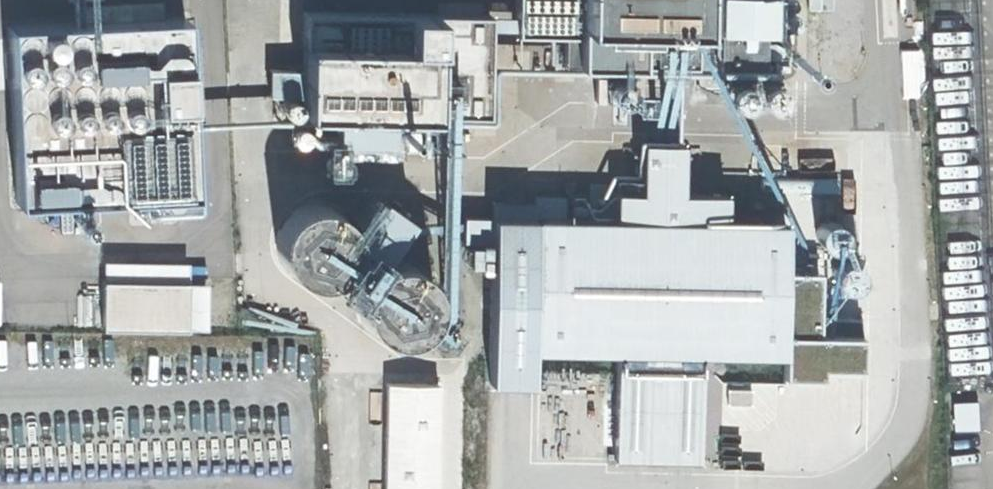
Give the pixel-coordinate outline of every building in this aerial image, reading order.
[(162,16),(161,0),(117,0),(76,3),(77,20),(162,16)] [(480,13),(480,1),(441,0),(436,0),(436,12),(480,13)] [(514,32),(561,33),(561,63),(694,65),(695,13),(695,0),(514,0),(514,32)] [(695,13),(705,13),(705,0),(695,0),(695,13)] [(770,30),(770,0),(716,0),(716,30),(718,30),(718,78),(763,79),(764,31),(770,30)] [(786,9),(782,10),(779,14),(778,18),(780,22),(784,25),(788,25),(792,22),(794,18),(794,14),(791,10),(786,9)] [(301,95),(300,111),(486,114),(488,13),(480,13),(436,12),(301,10),(300,68),(267,68),(266,94),(301,95)] [(6,24),(15,201),(192,192),(183,15),(162,16),(77,20),(6,24)] [(752,83),(728,83),(728,106),(752,106),(752,83)] [(784,84),(760,84),(759,107),(783,107),(784,84)] [(289,96),(285,97),(282,99),(280,103),(280,107),(282,111),(285,114),(289,114),(293,113),(296,109),(297,105),(296,101),(293,98),(289,96)] [(389,142),(389,118),(333,117),(333,141),(389,142)] [(304,123),(287,123),(287,139),(304,139),(304,123)] [(564,195),(531,195),(531,201),(490,200),(490,216),(461,216),(461,241),(489,241),(486,381),(530,382),(530,349),(614,350),(612,455),(697,457),(699,350),(782,351),(784,221),(722,220),(723,192),(678,192),(679,142),(641,141),(640,191),(614,191),(614,193),(612,193),(612,191),(607,191),(607,183),(588,182),(587,218),(564,217),(564,195)] [(340,147),(321,147),(321,172),(340,172),(340,147)] [(380,198),(352,236),(381,257),(408,219),(380,198)] [(325,278),(337,272),(345,263),(351,251),(352,239),(349,226),(342,215),(332,207),(319,203),(304,203),(291,209),(281,219),(275,233),(275,246),(278,259),(287,270),(298,277),(311,280),(325,278)] [(167,206),(145,207),(146,217),(167,215),(167,206)] [(73,214),(72,217),(73,221),(76,223),(80,222),(82,219),(82,216),(80,213),(77,212),(73,214)] [(821,222),(819,375),(871,376),(873,223),(821,222)] [(486,264),(487,245),(467,244),(467,263),(486,264)] [(101,280),(187,281),(187,260),(101,259),(101,280)] [(404,337),(416,330),(425,321),(430,310),(432,297),(429,284),(422,274),(412,266),(398,261),(384,262),(371,267),(361,278),(355,291),(354,304),(358,317),(366,328),(378,335),(391,338),(404,337)] [(101,280),(100,327),(186,329),(186,327),(186,282),(187,281),(101,280)] [(207,282),(186,282),(186,327),(206,328),(207,282)]
